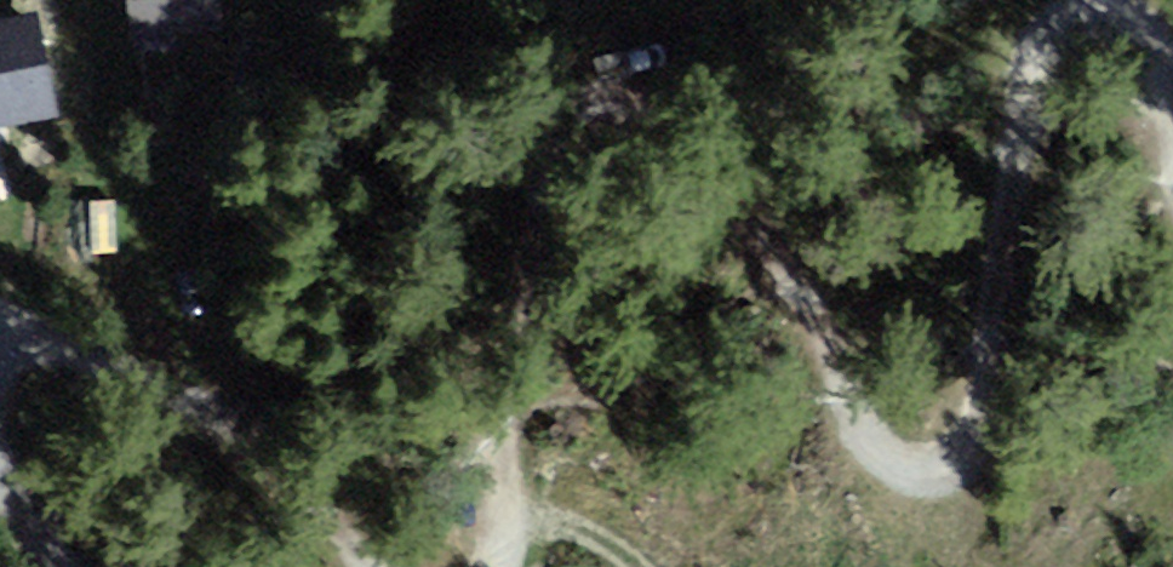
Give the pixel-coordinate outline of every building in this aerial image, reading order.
[(125,32),(216,31),(216,0),(125,0),(125,32)] [(0,95),(0,179),(36,172),(20,92),(0,95)]
